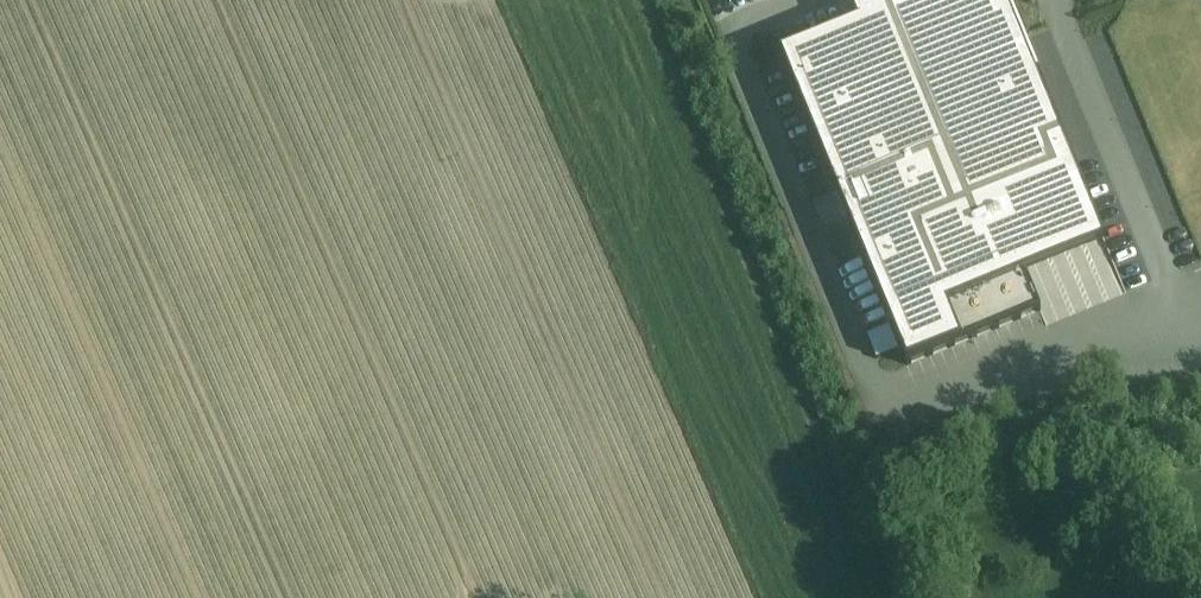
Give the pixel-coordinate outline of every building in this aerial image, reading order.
[(782,56),(908,365),(1041,311),(1026,274),(1105,242),(1078,175),(1006,0),(887,0),(857,12),(862,23),(782,56)]
